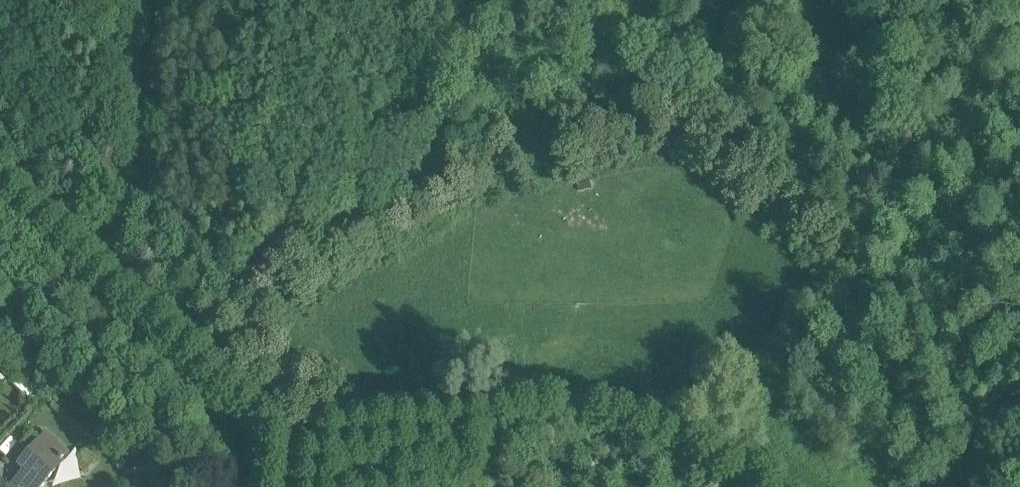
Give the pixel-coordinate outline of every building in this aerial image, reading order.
[(13,373),(0,361),(0,387),(13,373)] [(17,465),(23,471),(9,486),(10,486),(39,486),(61,463),(60,462),(68,453),(45,433),(17,465)] [(77,458),(72,463),(84,474),(89,468),(77,458)]
